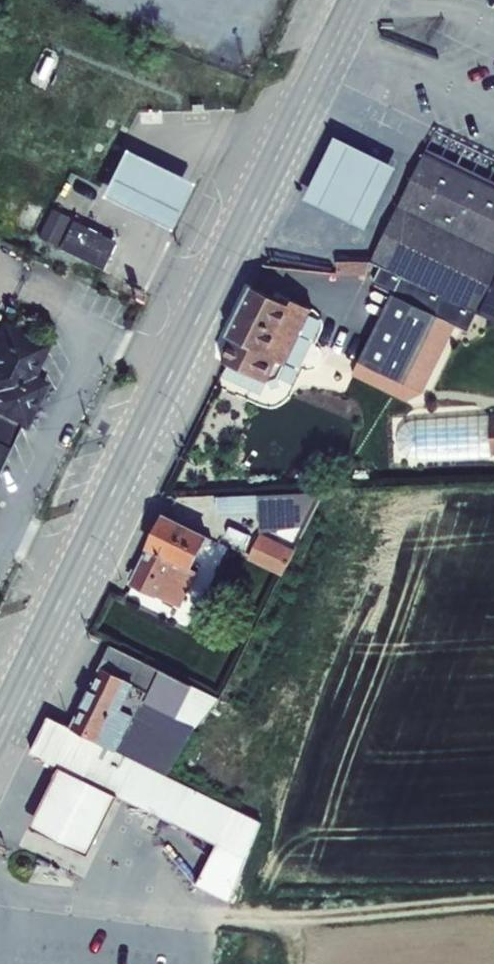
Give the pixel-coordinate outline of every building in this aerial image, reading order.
[(406,174),(326,135),(295,199),(375,237),(406,174)] [(106,195),(177,228),(199,181),(129,148),(106,195)] [(371,262),(480,315),(493,321),(493,188),(425,154),(371,262)] [(49,211),(36,239),(101,269),(114,242),(49,211)] [(338,263),(337,275),(367,275),(371,263),(338,263)] [(231,339),(220,361),(268,384),(278,363),(286,366),(312,311),(293,301),(291,306),(253,288),(228,338),(231,339)] [(392,295),(352,376),(406,402),(423,394),(455,326),(392,295)] [(21,426),(28,429),(49,383),(37,376),(51,344),(4,321),(0,329),(0,416),(21,426)] [(21,426),(0,416),(0,470),(21,426)] [(398,433),(398,448),(411,458),(493,455),(493,417),(411,421),(398,433)] [(318,493),(216,499),(217,516),(259,514),(260,533),(300,528),(318,493)] [(147,551),(175,564),(192,572),(208,538),(163,517),(147,551)] [(260,534),(246,561),(280,579),(294,551),(260,534)] [(147,551),(131,585),(158,598),(165,601),(181,609),(197,575),(192,572),(175,564),(147,551)] [(73,730),(130,759),(149,721),(165,729),(170,720),(197,728),(220,700),(112,646),(70,730),(73,730)] [(73,730),(70,730),(47,718),(31,755),(59,769),(117,797),(218,846),(212,857),(243,872),(262,823),(130,759),(73,730)] [(117,797),(59,769),(32,824),(89,853),(117,797)]
